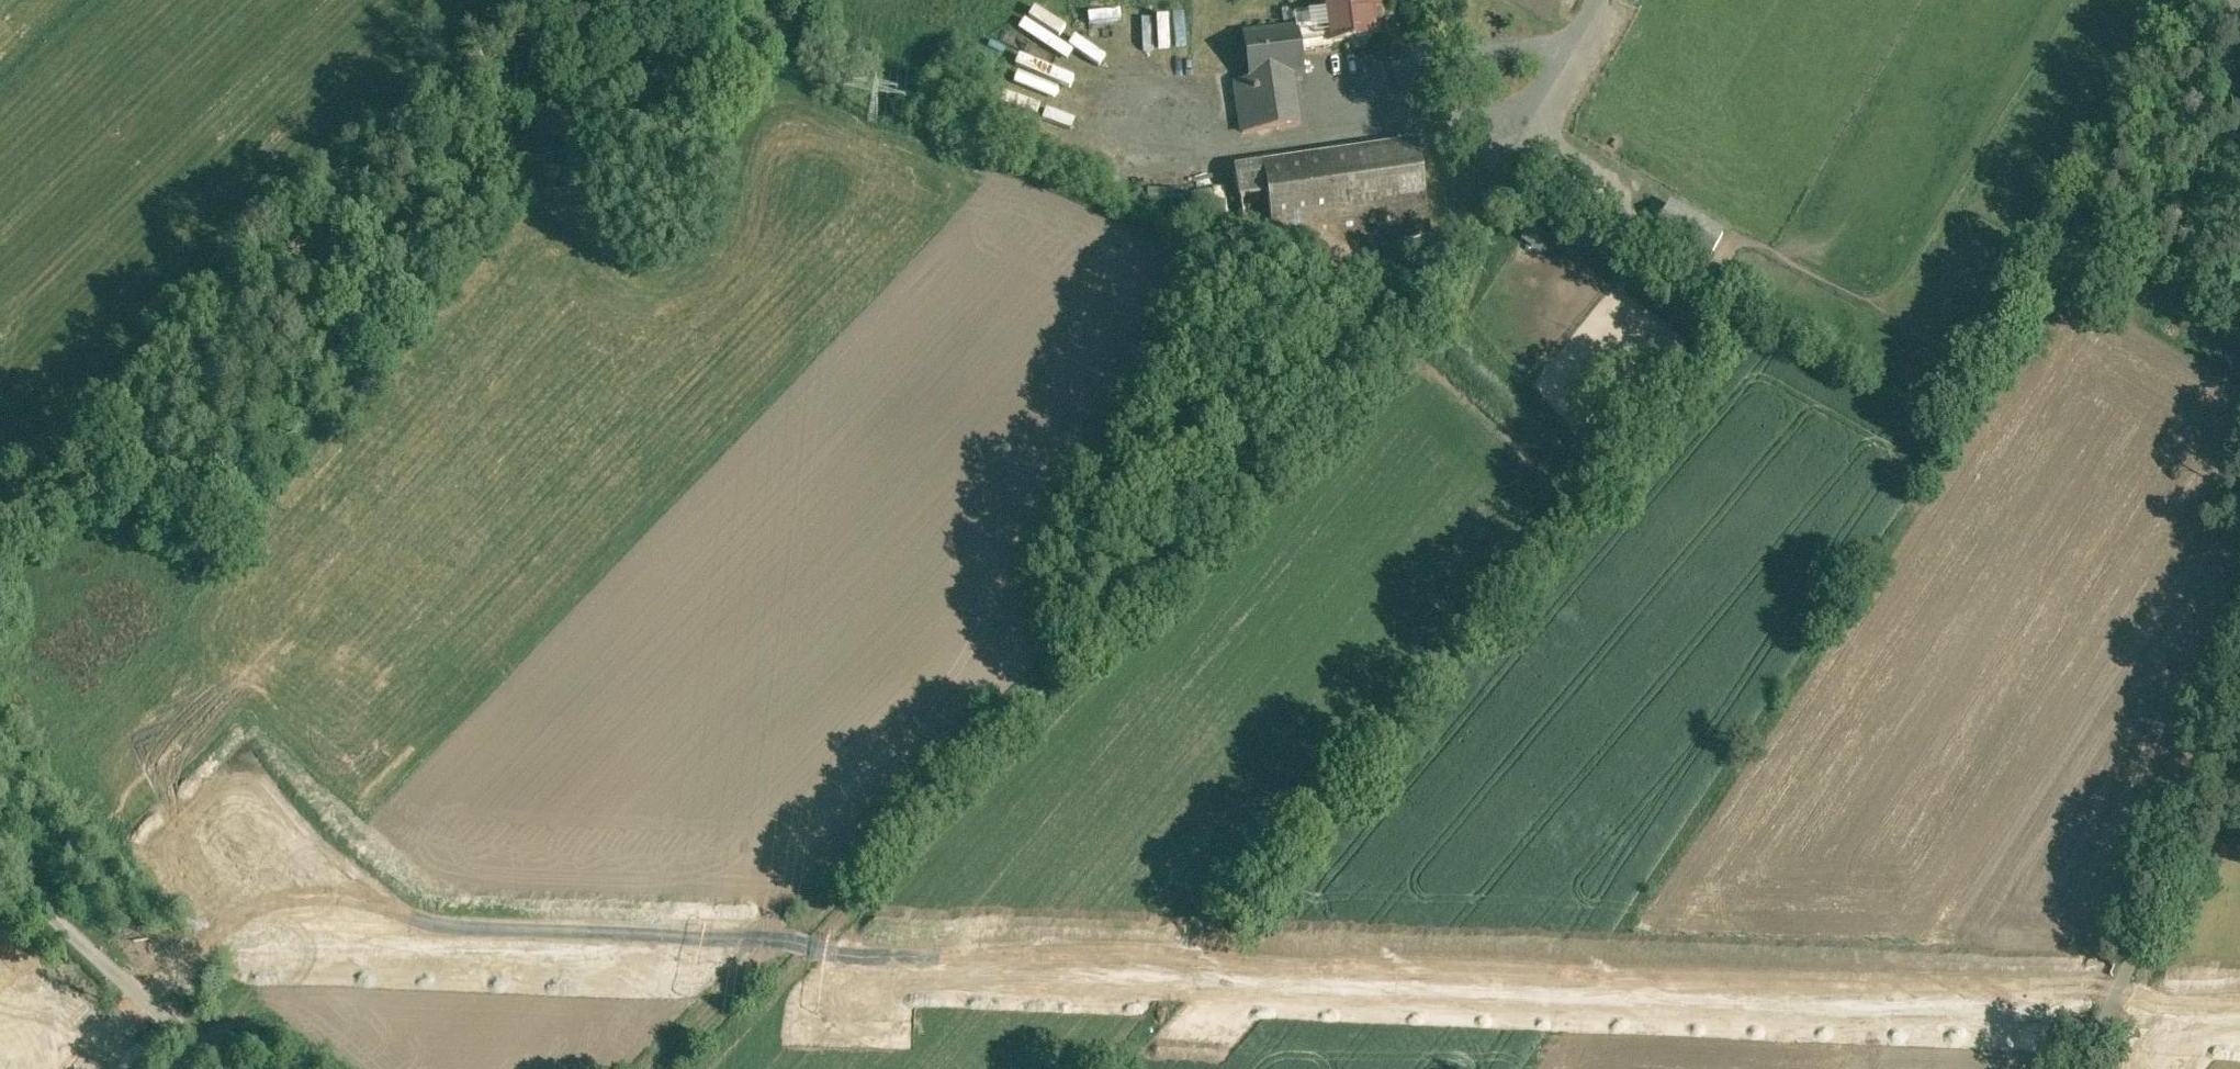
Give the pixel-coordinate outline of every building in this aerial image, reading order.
[(1326,11),(1330,40),(1331,43),(1375,37),(1371,8),(1378,7),(1377,0),(1324,0),(1326,11)] [(1296,28),(1299,45),(1330,40),(1326,11),(1294,16),(1296,28)] [(1170,14),(1170,47),(1184,46),(1184,14),(1170,14)] [(1168,17),(1153,17),(1153,50),(1168,50),(1168,17)] [(1299,45),(1296,28),(1244,36),(1251,81),(1236,84),(1243,133),(1297,125),(1290,80),(1303,78),(1299,45)] [(1235,171),(1245,242),(1275,257),(1296,255),(1298,271),(1400,257),(1398,237),(1426,233),(1414,146),(1235,171)]
